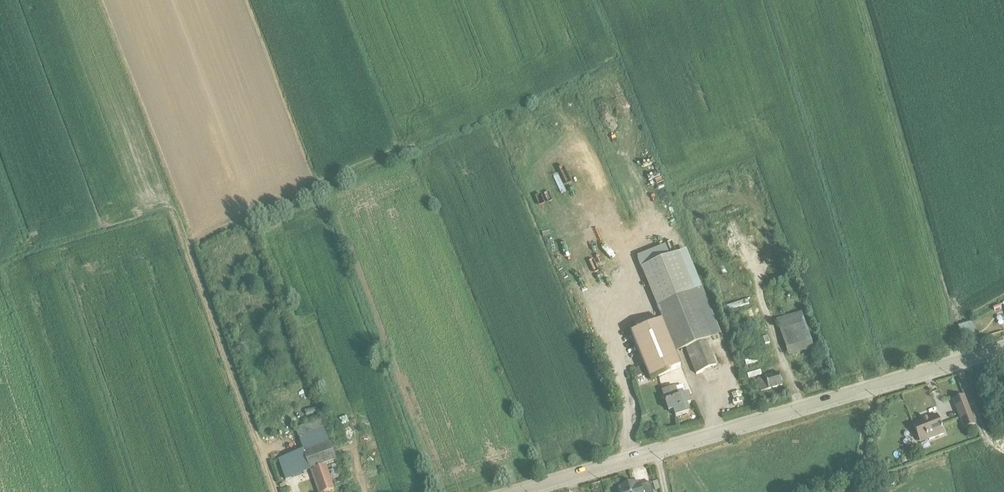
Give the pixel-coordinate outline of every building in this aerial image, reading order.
[(662,171),(649,175),(651,180),(663,176),(662,171)] [(687,251),(641,269),(676,354),(685,350),(696,376),(717,367),(706,342),(722,336),(687,251)] [(729,311),(748,306),(746,301),(728,305),(729,311)] [(802,314),(777,321),(789,358),(814,350),(802,314)] [(662,321),(631,334),(650,380),(681,368),(662,321)] [(643,367),(634,370),(636,378),(646,375),(643,367)] [(760,372),(748,375),(749,380),(762,376),(760,372)] [(779,374),(758,380),(761,393),(782,387),(779,374)] [(679,398),(685,396),(683,386),(676,388),(679,398)] [(679,398),(676,388),(663,392),(669,413),(674,412),(676,418),(689,414),(687,407),(691,405),(688,395),(685,396),(679,398)] [(964,398),(953,402),(964,431),(976,427),(964,398)] [(937,417),(913,427),(917,436),(916,438),(917,441),(919,442),(920,446),(945,437),(937,417)] [(335,491),(332,482),(341,479),(335,463),(336,463),(321,421),(295,430),(303,452),(278,461),(286,482),(301,476),(300,474),(310,471),(318,491),(332,491),(335,491)] [(876,466),(870,470),(875,476),(881,472),(876,466)] [(895,475),(882,480),(884,487),(895,483),(894,479),(897,478),(895,475)]
